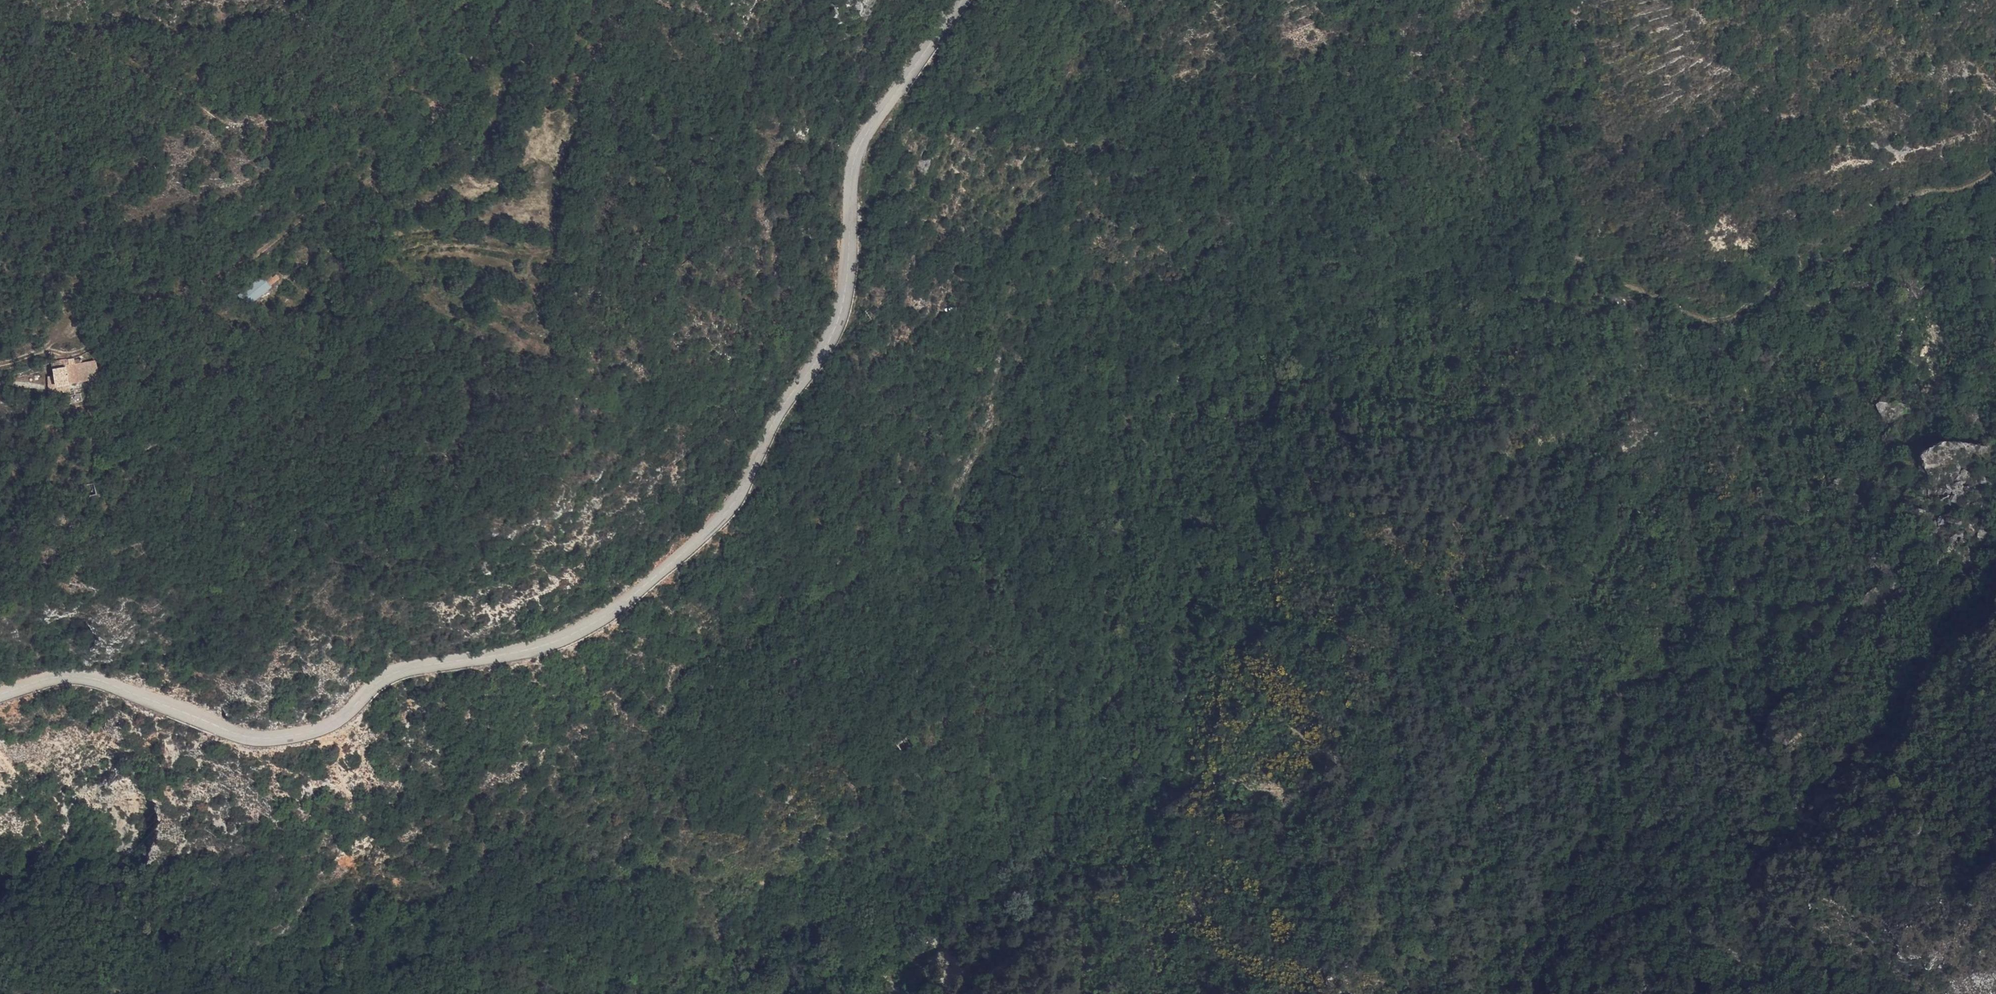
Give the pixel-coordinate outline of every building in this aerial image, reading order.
[(264,277),(239,290),(246,304),(271,290),(264,277)] [(50,373),(52,384),(67,381),(98,376),(94,360),(50,369),(50,373)] [(52,384),(50,373),(43,375),(47,393),(69,390),(67,381),(52,384)]
